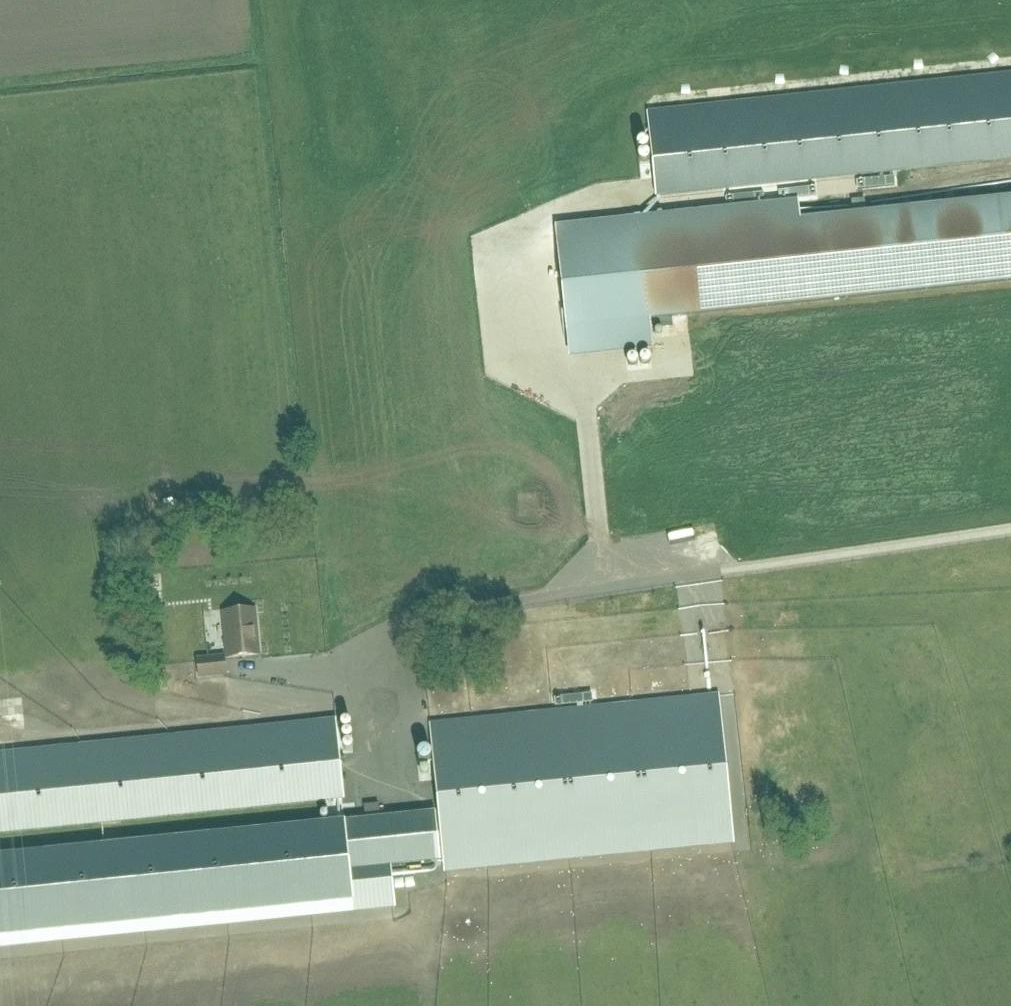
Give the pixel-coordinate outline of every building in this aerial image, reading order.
[(707,109),(667,114),(654,115),(656,129),(648,130),(655,198),(1010,160),(1010,77),(907,88),(707,109)] [(797,222),(795,203),(556,228),(569,349),(649,341),(647,321),(1010,283),(1010,200),(797,222)] [(228,658),(258,655),(254,610),(224,613),(228,658)] [(620,631),(593,634),(594,651),(622,648),(620,631)] [(225,674),(224,658),(198,660),(199,676),(225,674)] [(717,696),(428,726),(443,871),(732,842),(717,696)] [(0,706),(0,749),(27,747),(24,704),(0,706)] [(99,823),(122,821),(343,799),(335,717),(0,750),(0,833),(99,823)] [(365,816),(379,815),(378,804),(364,806),(365,816)] [(396,907),(392,866),(439,861),(433,813),(346,822),(329,824),(125,844),(102,847),(0,857),(0,948),(396,907)]
